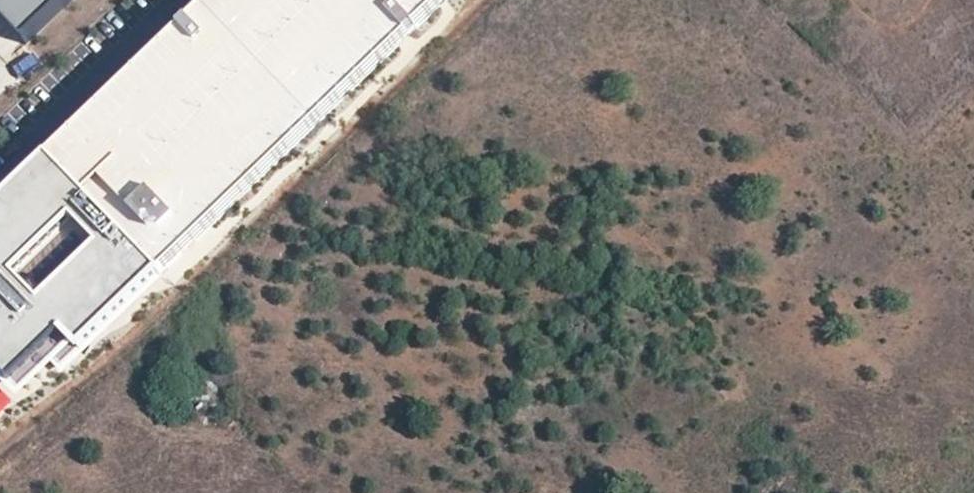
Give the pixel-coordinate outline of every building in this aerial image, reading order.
[(23,35),(60,0),(0,0),(0,11),(23,35)] [(46,146),(162,268),(435,0),(198,0),(66,126),(46,146)] [(46,146),(0,191),(0,369),(5,374),(61,328),(80,345),(162,268),(46,146)]
